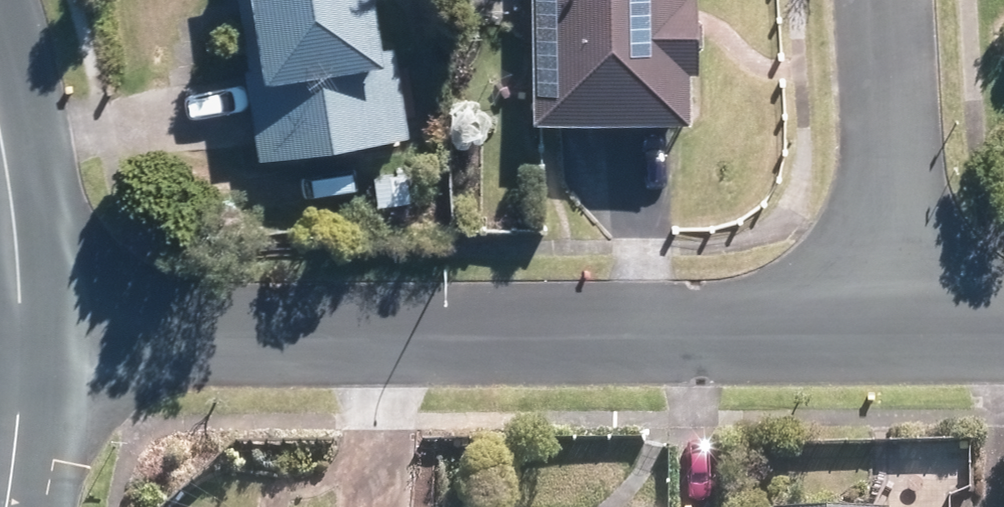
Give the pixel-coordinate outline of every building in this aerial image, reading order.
[(274,149),(398,131),(379,0),(251,0),(274,149)] [(546,118),(685,115),(683,0),(544,0),(546,118)]
